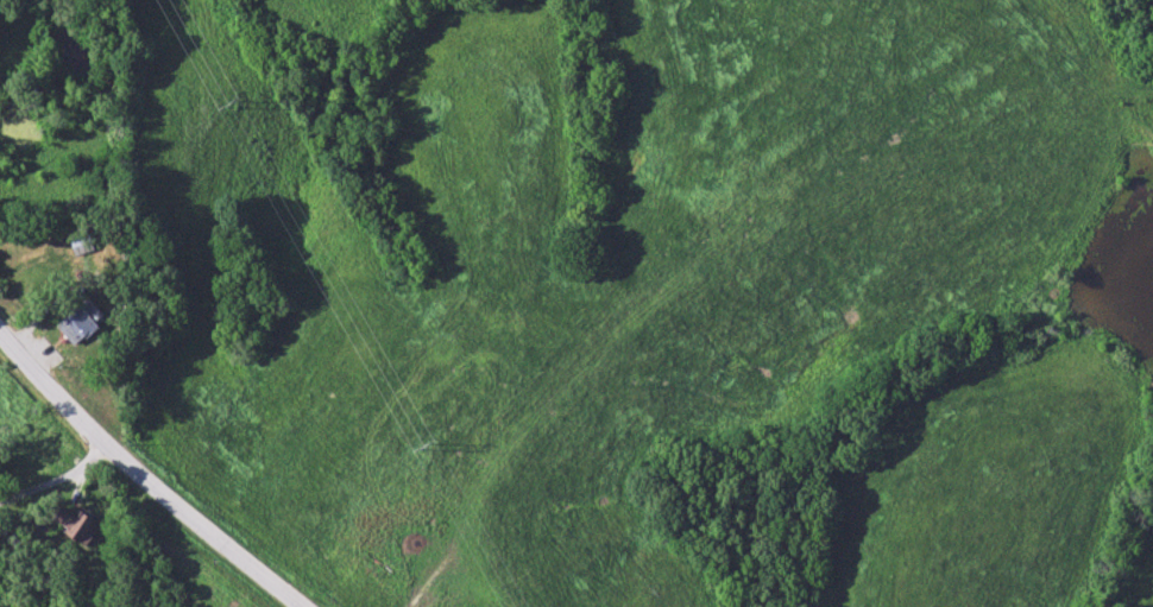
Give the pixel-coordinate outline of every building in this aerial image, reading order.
[(91,236),(72,238),(74,256),(92,255),(91,236)] [(74,349),(97,329),(78,308),(56,328),(74,349)] [(50,520),(63,529),(70,519),(57,510),(50,520)] [(69,542),(84,550),(96,526),(81,518),(69,542)]
